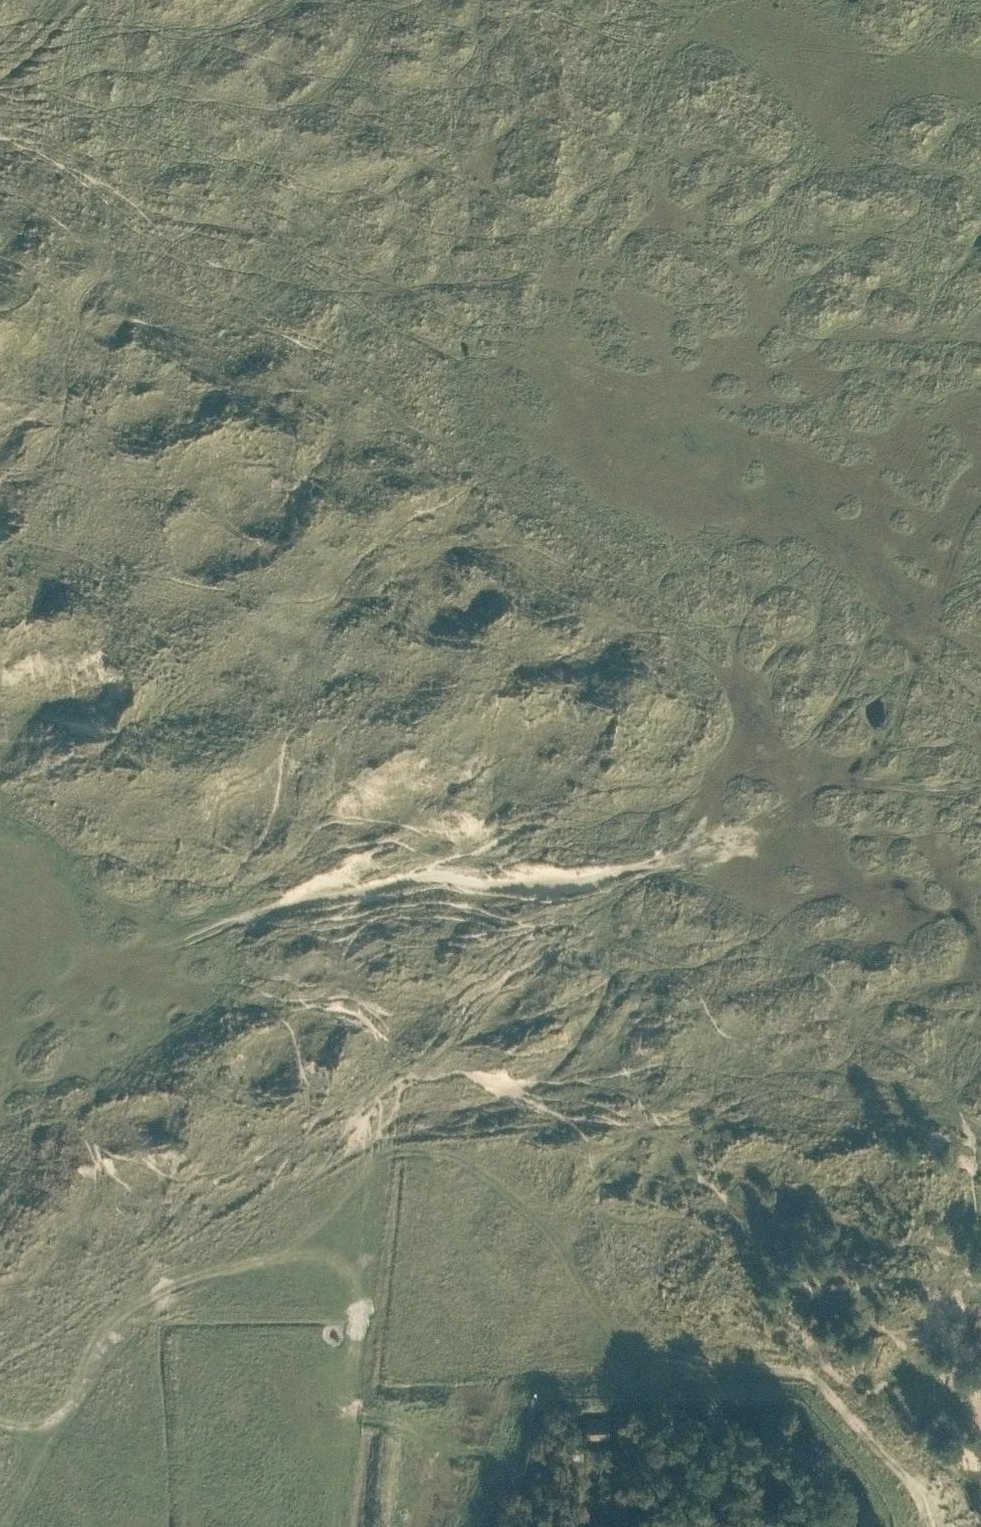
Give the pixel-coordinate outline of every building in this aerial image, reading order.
[(585,1438),(608,1438),(608,1418),(585,1418),(585,1438)]
